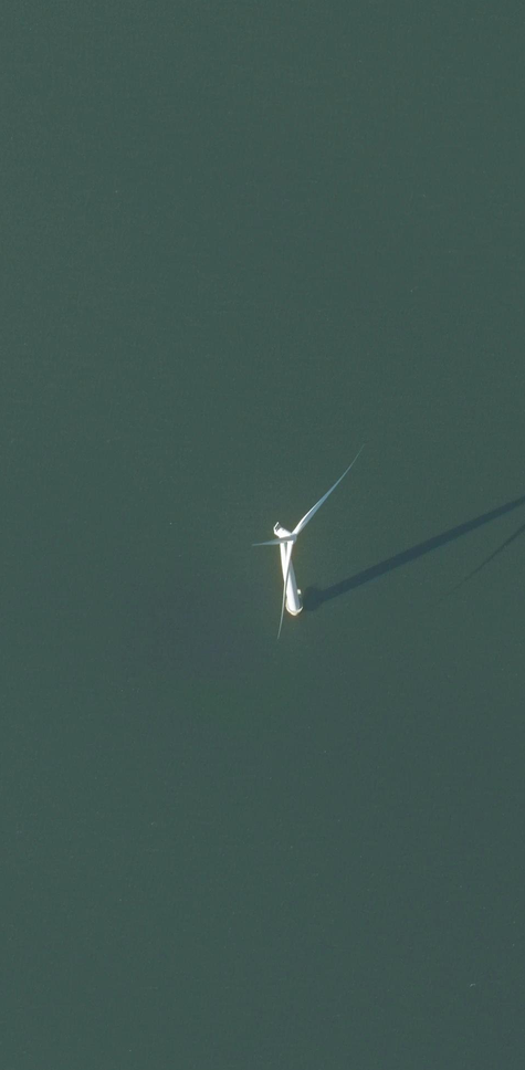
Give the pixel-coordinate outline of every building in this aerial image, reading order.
[(291,606),(291,608),(291,611),(293,613),(295,614),(298,614),(300,612),(301,610),(301,608),(300,605),(298,603),(296,603),(293,604),(291,606)]
